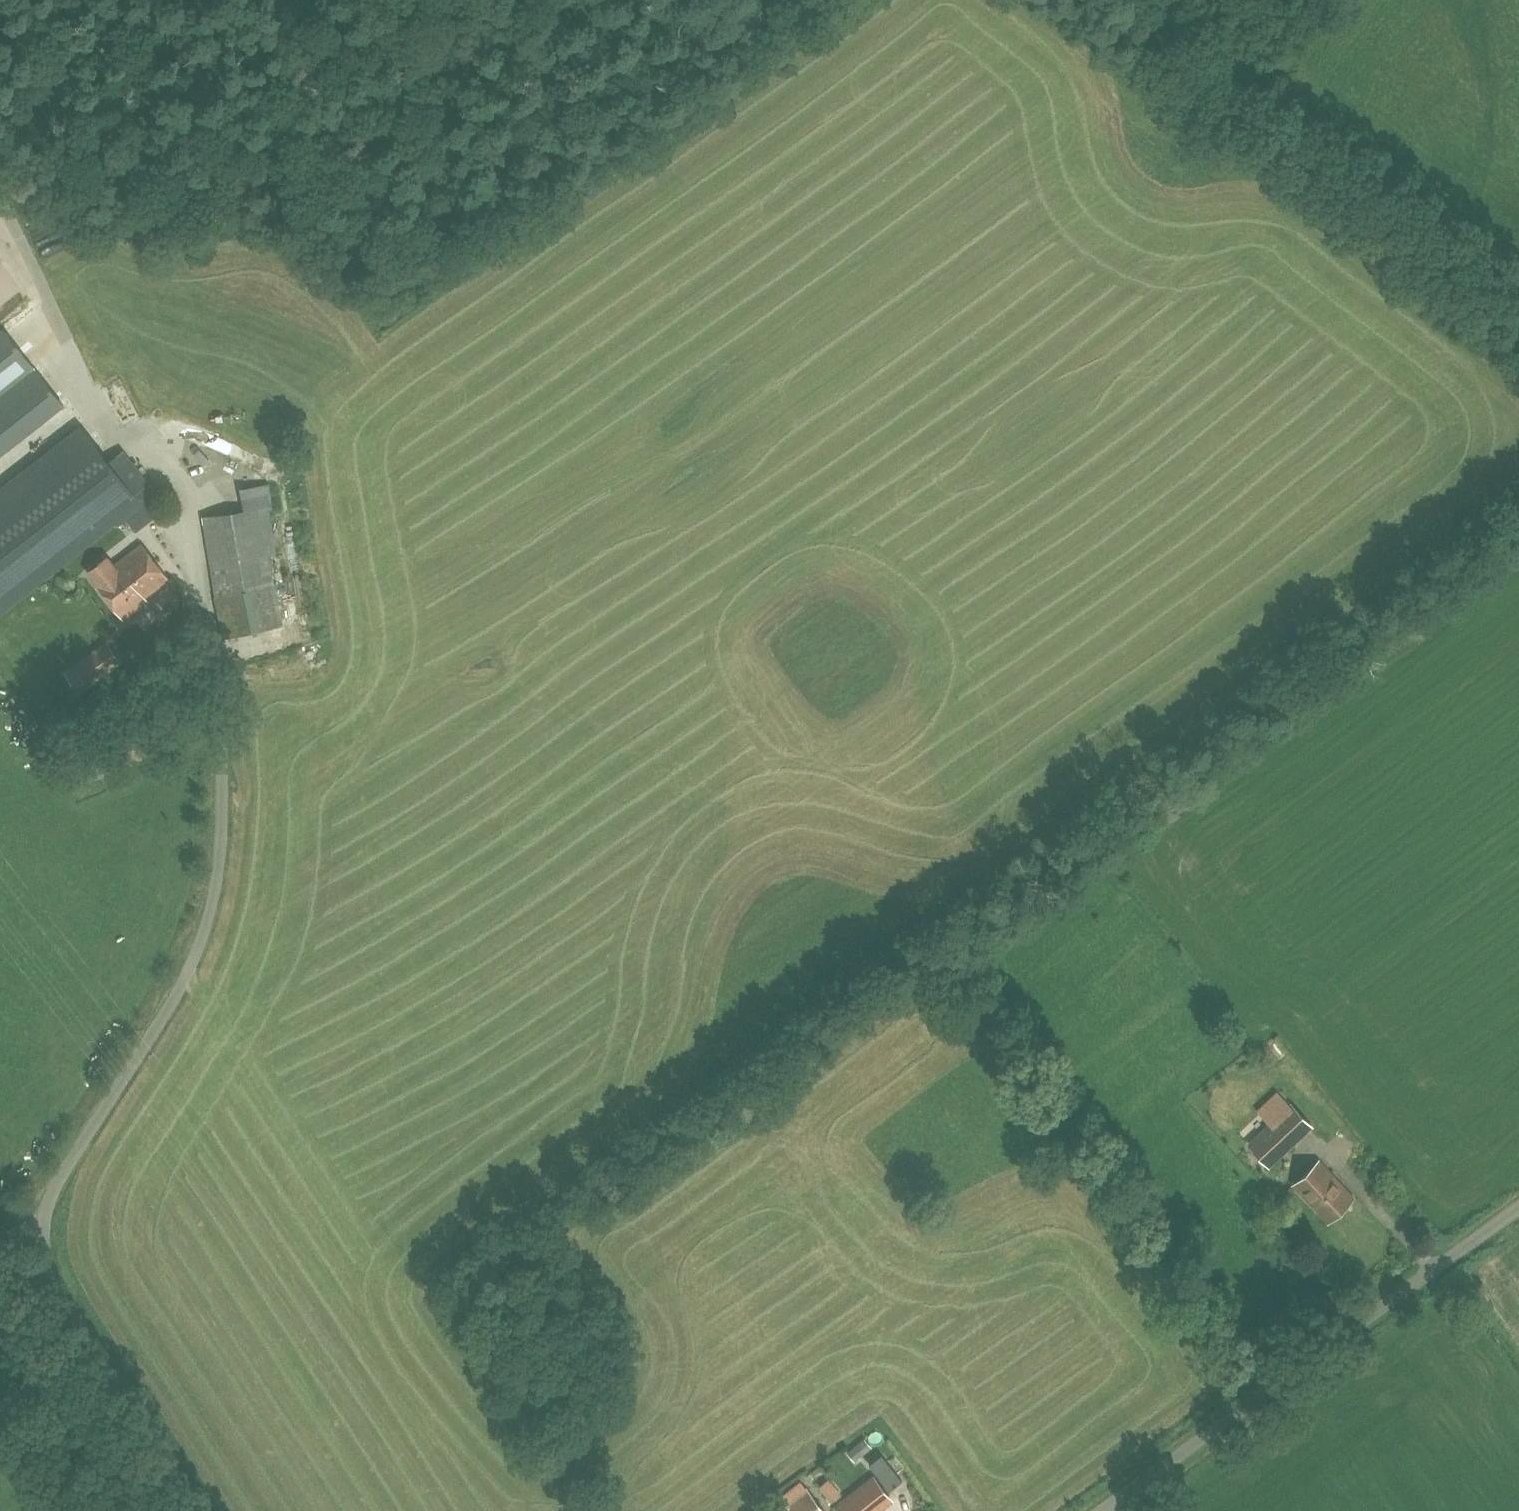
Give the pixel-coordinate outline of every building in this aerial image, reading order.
[(0,336),(0,391),(33,365),(6,331),(0,336)] [(0,391),(0,455),(64,405),(33,365),(0,391)] [(0,455),(0,475),(8,486),(23,475),(83,427),(64,405),(0,455)] [(122,448),(108,459),(83,427),(23,475),(0,493),(0,502),(53,571),(156,490),(122,448)] [(246,512),(203,517),(216,596),(276,586),(270,552),(276,551),(269,508),(273,507),(269,483),(242,488),(246,512)] [(53,571),(0,502),(0,616),(53,571)] [(117,561),(147,599),(145,596),(169,577),(142,542),(117,561)] [(147,599),(117,561),(114,563),(108,556),(88,571),(97,584),(96,584),(123,618),(147,599)] [(276,586),(216,596),(215,596),(224,637),(282,624),(276,586)] [(92,681),(122,662),(109,642),(80,663),(92,681)] [(1290,1102),(1289,1103),(1246,1142),(1270,1167),(1314,1126),(1290,1102)] [(1327,1221),(1354,1197),(1320,1160),(1293,1185),(1327,1221)] [(864,1437),(847,1451),(855,1461),(872,1447),(864,1437)] [(890,1491),(903,1481),(882,1454),(869,1464),(890,1491)] [(841,1493),(830,1478),(820,1465),(809,1474),(832,1502),(841,1493)] [(895,1500),(874,1474),(834,1505),(839,1510),(880,1510),(895,1500)] [(809,1501),(796,1510),(817,1510),(809,1501)]
